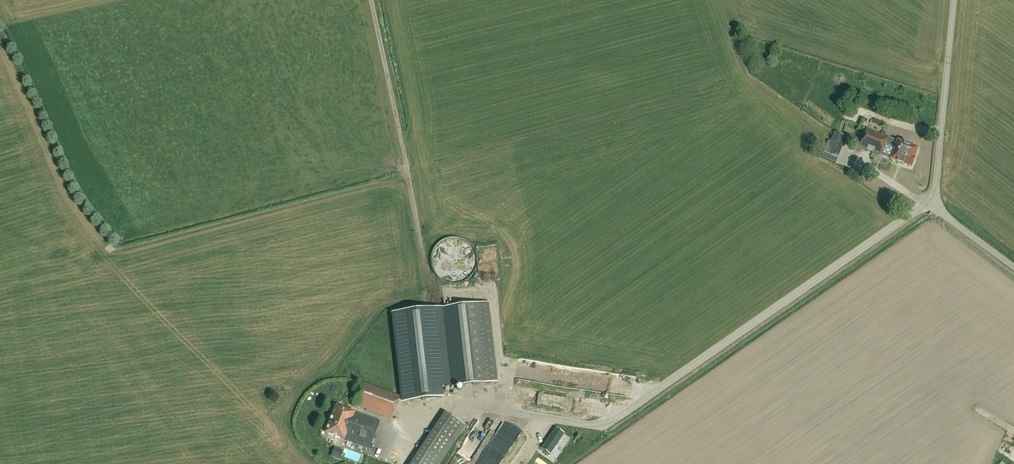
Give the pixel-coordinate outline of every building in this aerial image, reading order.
[(917,149),(897,141),(888,138),(866,130),(859,148),(880,156),(884,146),(894,150),(890,160),(910,168),(917,149)] [(838,159),(846,137),(834,132),(830,142),(828,141),(824,151),(826,151),(825,154),(838,159)] [(400,313),(394,314),(394,315),(395,323),(404,402),(443,398),(441,378),(442,378),(443,389),(498,382),(489,303),(477,304),(473,305),(466,306),(434,309),(400,313)] [(400,396),(361,382),(353,405),(392,419),(400,396)] [(336,406),(326,433),(344,440),(369,450),(379,422),(355,413),(336,406)] [(411,463),(440,463),(465,426),(445,412),(411,463)] [(542,449),(549,454),(563,434),(556,429),(542,449)] [(1004,453),(1009,444),(1001,439),(996,448),(1004,453)] [(344,451),(336,448),(332,457),(340,460),(344,451)]
